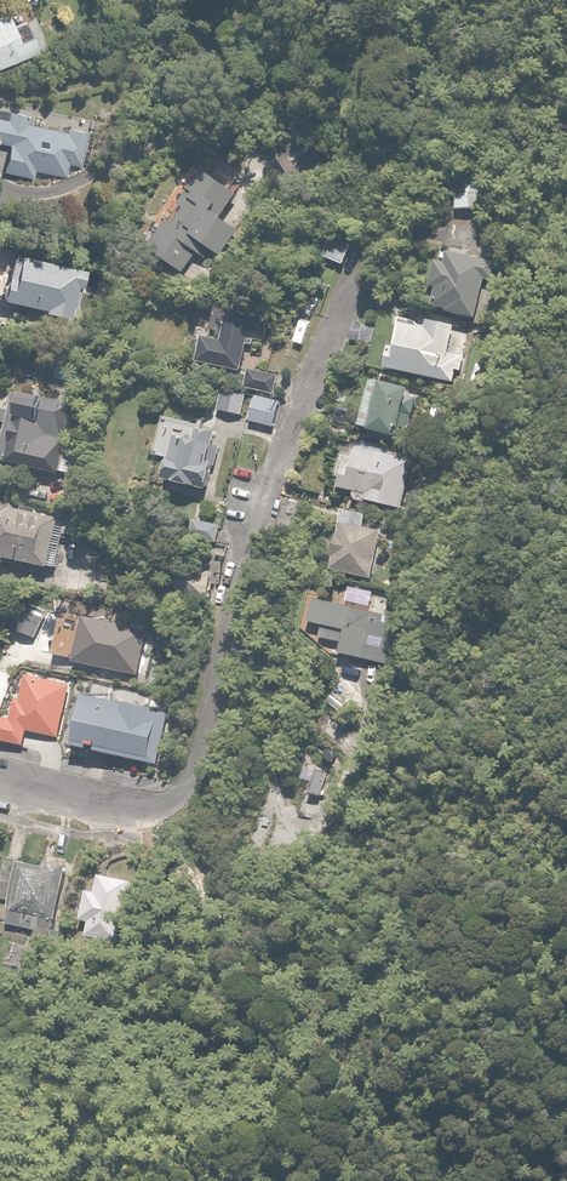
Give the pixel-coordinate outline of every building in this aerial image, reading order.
[(27,21),(16,25),(7,3),(0,6),(0,68),(47,50),(35,18),(27,21)] [(0,104),(0,140),(10,142),(4,171),(33,177),(35,168),(72,175),(74,167),(78,167),(82,147),(89,148),(92,131),(67,126),(66,131),(27,123),(29,110),(0,104)] [(149,244),(166,256),(184,269),(197,251),(213,263),(219,256),(228,262),(248,234),(223,216),(238,195),(195,164),(181,182),(187,186),(176,202),(183,207),(173,222),(168,218),(149,244)] [(333,229),(320,249),(319,251),(344,266),(357,244),(333,229)] [(474,318),(487,260),(447,251),(445,262),(436,260),(430,287),(438,288),(433,309),(474,318)] [(83,271),(13,254),(1,301),(46,313),(45,314),(72,321),(83,271)] [(206,335),(201,362),(242,370),(248,337),(271,342),(276,316),(231,307),(225,339),(206,335)] [(398,317),(386,366),(453,381),(457,359),(447,357),(455,325),(426,318),(425,323),(398,317)] [(372,327),(352,323),(349,339),(369,342),(372,327)] [(277,394),(281,375),(252,368),(248,387),(277,394)] [(424,388),(376,376),(363,426),(372,428),(371,432),(411,442),(424,388)] [(56,444),(66,402),(16,391),(1,459),(61,472),(67,446),(56,444)] [(257,393),(251,418),(250,421),(274,427),(281,399),(257,393)] [(176,435),(167,479),(177,481),(175,489),(194,493),(195,485),(212,488),(221,444),(218,443),(220,434),(187,427),(185,437),(176,435)] [(415,456),(360,443),(357,457),(347,454),(339,488),(356,492),(355,498),(402,509),(415,456)] [(0,503),(0,563),(8,565),(11,556),(56,568),(69,520),(0,503)] [(347,509),(333,569),(375,579),(386,530),(369,526),(372,514),(347,509)] [(223,524),(197,518),(193,538),(218,543),(223,524)] [(187,563),(182,595),(211,600),(215,567),(187,563)] [(318,592),(311,620),(325,624),(322,637),(342,642),(340,652),(373,660),(389,595),(334,581),(331,595),(318,592)] [(18,610),(12,628),(37,637),(43,618),(18,610)] [(87,614),(74,664),(72,669),(93,675),(97,662),(136,673),(145,640),(120,633),(122,624),(87,614)] [(25,745),(27,732),(61,738),(72,682),(25,673),(20,699),(15,698),(12,718),(0,715),(0,740),(25,745)] [(85,693),(75,746),(145,759),(145,758),(159,760),(169,710),(85,693)] [(24,855),(9,918),(8,922),(53,934),(69,866),(24,855)] [(136,883),(100,875),(96,892),(90,890),(83,919),(89,921),(85,942),(121,951),(136,883)]
